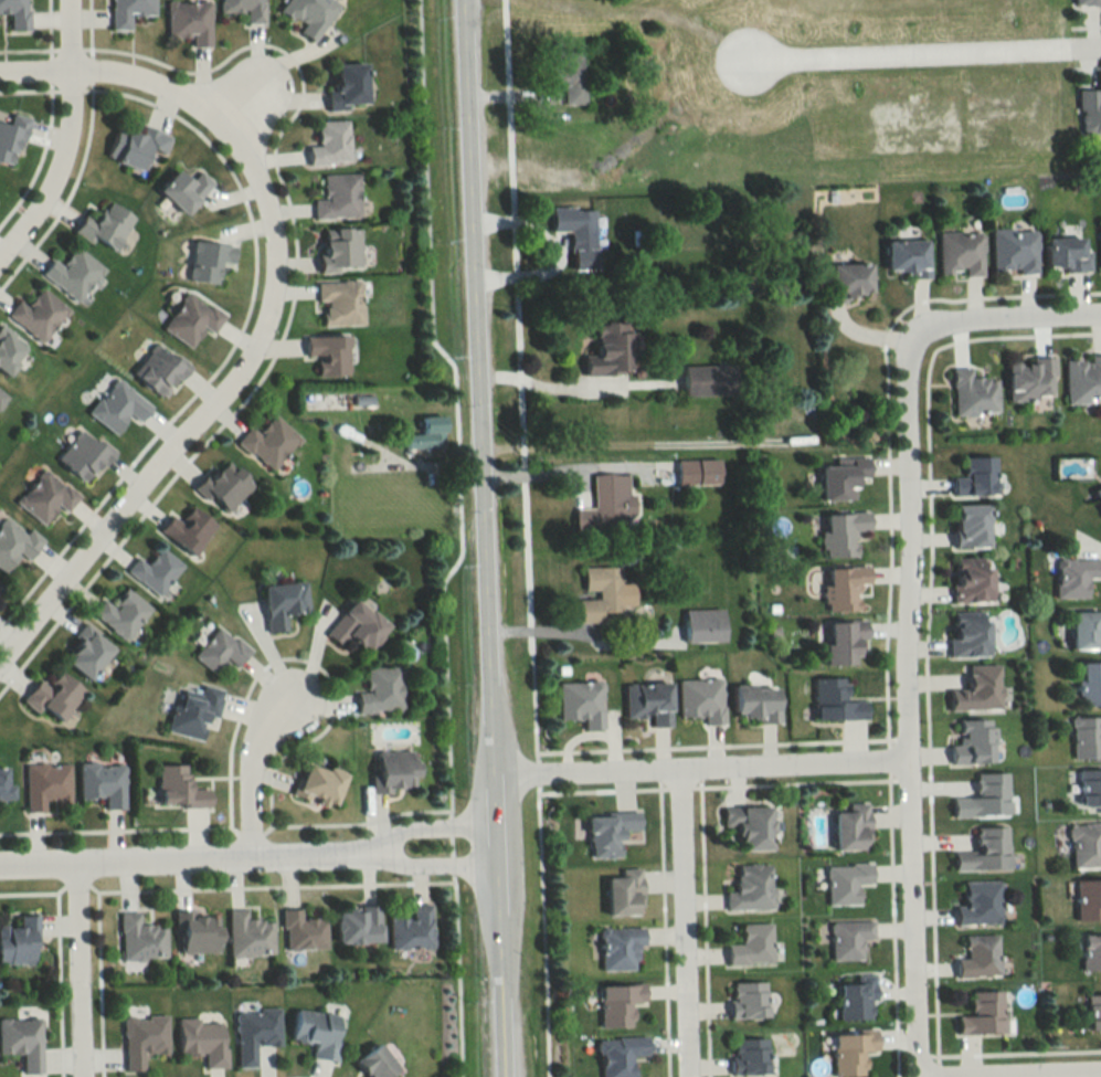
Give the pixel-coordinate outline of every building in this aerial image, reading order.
[(27,0),(0,0),(0,14),(10,14),(10,29),(27,29),(27,0)] [(154,0),(111,0),(111,30),(130,30),(130,15),(154,15),(154,0)] [(246,23),(263,23),(263,0),(221,0),(221,12),(246,12),(246,23)] [(334,0),(286,0),(279,8),(302,26),(299,31),(313,41),(340,5),(334,0)] [(167,1),(167,35),(192,35),(192,46),(210,46),(210,1),(167,1)] [(584,104),(584,52),(553,52),(553,104),(584,104)] [(327,106),(367,106),(367,62),(336,62),(336,80),(327,80),(327,106)] [(1075,91),(1075,136),(1100,135),(1100,91),(1075,91)] [(12,112),(9,123),(0,121),(0,161),(15,164),(28,116),(12,112)] [(309,164),(349,163),(348,119),(317,120),(318,145),(309,145),(309,164)] [(107,157),(142,170),(151,146),(165,152),(171,135),(144,125),(141,134),(117,126),(107,157)] [(185,214),(214,183),(200,170),(191,180),(179,168),(159,189),(185,214)] [(323,174),(324,199),(314,199),(314,218),(360,218),(359,173),(323,174)] [(135,215),(109,200),(96,222),(84,215),(75,230),(113,253),(135,215)] [(595,209),(571,209),(571,269),(595,269),(595,209)] [(361,228),(321,228),(321,270),(361,270),(361,228)] [(993,229),(993,273),(1032,273),(1033,229),(993,229)] [(982,275),(982,232),(939,232),(939,275),(982,275)] [(1040,238),(1040,272),(1086,272),(1086,251),(1076,251),(1076,238),(1040,238)] [(887,239),(887,270),(909,270),(909,276),(927,276),(927,239),(887,239)] [(235,245),(194,240),(189,278),(219,282),(221,264),(232,265),(235,245)] [(80,302),(104,266),(75,247),(63,266),(52,258),(40,276),(80,302)] [(828,263),(829,298),(872,298),(871,262),(828,263)] [(317,302),(323,302),(323,325),(363,325),(362,281),(317,281),(317,302)] [(18,300),(6,314),(42,343),(69,310),(42,288),(27,307),(18,300)] [(191,346),(204,326),(214,332),(225,315),(187,291),(163,329),(191,346)] [(584,354),(585,374),(633,373),(633,321),(597,321),(597,354),(584,354)] [(2,377),(28,351),(4,326),(0,330),(0,375),(2,377)] [(319,376),(349,375),(347,335),(307,336),(307,357),(318,356),(319,376)] [(132,373),(166,397),(188,365),(155,341),(132,373)] [(1062,403),(1100,402),(1100,357),(1061,358),(1062,403)] [(1051,398),(1050,358),(1008,359),(1009,400),(1051,398)] [(734,393),(734,364),(684,364),(684,393),(734,393)] [(953,367),(953,414),(999,414),(998,377),(972,377),(972,367),(953,367)] [(129,412),(141,420),(152,402),(112,377),(88,415),(116,433),(129,412)] [(344,410),(344,393),(305,393),(305,410),(344,410)] [(301,437),(274,415),(259,433),(250,426),(237,442),(273,472),(301,437)] [(404,447),(445,447),(444,415),(422,416),(422,433),(404,434),(404,447)] [(56,458),(87,484),(113,452),(82,426),(56,458)] [(196,488),(226,514),(254,482),(224,456),(196,488)] [(997,456),(965,456),(965,475),(953,475),(953,494),(996,494),(997,456)] [(719,484),(719,459),(676,459),(676,484),(719,484)] [(821,500),(856,500),(856,479),(869,479),(869,465),(821,465),(821,500)] [(16,502),(42,524),(57,506),(65,512),(79,496),(44,467),(16,502)] [(575,508),(575,531),(626,530),(626,516),(633,516),(632,473),(592,474),(592,508),(575,508)] [(990,503),(955,503),(955,547),(990,547),(990,503)] [(172,515),(160,529),(191,556),(217,526),(193,505),(180,521),(172,515)] [(824,557),(857,556),(857,531),(870,530),(870,512),(823,513),(824,557)] [(4,572),(20,553),(28,559),(42,543),(7,514),(0,522),(0,569),(4,572)] [(183,565),(161,548),(147,566),(136,558),(126,572),(165,602),(177,587),(171,582),(183,565)] [(991,603),(992,557),(952,557),(952,603),(991,603)] [(1097,578),(1097,560),(1052,560),(1052,599),(1083,599),(1083,578),(1097,578)] [(826,567),(827,612),(859,611),(859,586),(869,586),(868,566),(826,567)] [(583,567),(584,591),(597,591),(597,599),(578,600),(578,623),(604,622),(603,613),(620,612),(620,567),(583,567)] [(288,630),(286,615),(308,613),(305,580),(263,585),(268,632),(288,630)] [(103,599),(92,614),(125,641),(151,609),(127,589),(113,606),(103,599)] [(340,645),(348,635),(369,651),(389,625),(354,598),(326,634),(340,645)] [(685,642),(724,642),(724,610),(685,610),(685,642)] [(950,657),(990,657),(990,612),(950,612),(950,657)] [(1094,650),(1094,633),(1100,633),(1100,613),(1064,613),(1064,650),(1094,650)] [(827,622),(828,664),(864,664),(864,621),(827,622)] [(62,659),(89,681),(115,648),(88,626),(62,659)] [(250,651),(219,626),(193,657),(215,674),(227,659),(237,667),(250,651)] [(950,710),(1001,709),(1000,664),(969,665),(969,690),(949,690),(950,710)] [(1074,664),(1074,706),(1100,706),(1100,664),(1074,664)] [(367,692),(357,692),(357,713),(402,713),(402,667),(366,667),(367,692)] [(40,679),(21,701),(37,714),(42,708),(60,722),(86,691),(60,670),(47,685),(40,679)] [(814,678),(814,720),(867,719),(867,700),(847,700),(846,678),(814,678)] [(723,724),(723,680),(679,680),(679,717),(703,717),(704,725),(723,724)] [(602,682),(559,683),(559,719),(584,719),(584,730),(603,730),(602,682)] [(671,683),(626,683),(626,717),(650,717),(650,727),(671,727),(671,683)] [(166,731),(202,740),(208,716),(217,718),(224,691),(202,685),(199,697),(182,693),(179,705),(174,703),(166,731)] [(779,718),(778,686),(734,687),(735,720),(779,718)] [(1069,759),(1100,758),(1100,748),(1100,736),(1100,717),(1068,718),(1069,759)] [(960,719),(960,744),(950,744),(950,764),(994,764),(994,719),(960,719)] [(417,751),(374,751),(374,791),(417,790),(417,751)] [(333,808),(346,776),(305,760),(293,792),(333,808)] [(25,763),(25,811),(45,811),(45,801),(69,801),(69,763),(25,763)] [(78,763),(78,797),(103,797),(103,809),(124,809),(124,763),(78,763)] [(158,765),(158,807),(211,807),(210,788),(190,789),(189,764),(158,765)] [(10,800),(9,768),(0,768),(0,800),(10,800)] [(1074,812),(1100,811),(1100,770),(1073,771),(1074,812)] [(953,817),(1009,816),(1009,772),(975,773),(976,797),(952,797),(953,817)] [(869,849),(869,804),(835,804),(835,849),(869,849)] [(771,806),(723,806),(723,827),(740,827),(740,849),(771,849),(771,806)] [(589,858),(621,856),(621,836),(641,835),(640,811),(587,814),(589,858)] [(1099,843),(1100,843),(1100,824),(1066,825),(1068,869),(1100,868),(1099,843)] [(1009,869),(1009,827),(975,827),(976,851),(955,852),(955,870),(1009,869)] [(827,905),(859,904),(858,883),(873,883),(872,863),(826,864),(827,905)] [(771,864),(735,864),(735,892),(725,892),(725,910),(771,910),(771,864)] [(641,869),(608,869),(608,916),(641,916),(641,869)] [(1072,921),(1100,921),(1100,880),(1071,881),(1072,921)] [(1002,925),(1001,881),(963,881),(963,905),(956,905),(956,925),(1002,925)] [(431,948),(431,904),(412,904),(412,918),(390,918),(391,948),(431,948)] [(338,944),(381,942),(380,907),(337,908),(338,944)] [(228,910),(229,956),(273,956),(273,919),(247,920),(247,909),(228,910)] [(301,918),(301,910),(283,910),(283,950),(326,950),(326,918),(301,918)] [(166,958),(166,924),(140,924),(140,911),(120,911),(120,958),(166,958)] [(220,954),(220,913),(175,913),(175,932),(182,932),(182,953),(220,954)] [(36,965),(36,915),(18,915),(18,926),(0,926),(0,965),(36,965)] [(830,960),(863,960),(863,940),(873,940),(873,921),(830,921),(830,960)] [(771,923),(740,923),(740,945),(727,945),(727,965),(771,965),(771,923)] [(601,971),(636,970),(636,946),(643,946),(643,928),(600,928),(601,971)] [(1000,935),(966,935),(966,958),(957,958),(957,978),(1000,977),(1000,935)] [(1075,936),(1076,971),(1100,971),(1100,936),(1075,936)] [(839,1020),(875,1020),(875,976),(839,976),(839,1020)] [(731,1019),(766,1019),(766,982),(731,982),(731,1019)] [(602,1028),(634,1027),(633,1004),(645,1003),(645,985),(601,986),(602,1028)] [(958,1034),(1005,1034),(1004,991),(971,992),(971,1015),(958,1015),(958,1034)] [(1100,1032),(1100,995),(1082,995),(1082,1032),(1100,1032)] [(238,1068),(256,1068),(256,1045),(279,1045),(278,1009),(237,1010),(238,1068)] [(312,1059),(335,1061),(341,1015),(296,1010),(292,1040),(314,1043),(312,1059)] [(123,1016),(124,1072),(145,1072),(145,1054),(168,1054),(167,1015),(123,1016)] [(178,1020),(179,1056),(205,1055),(205,1068),(226,1068),(225,1018),(178,1020)] [(41,1019),(0,1019),(0,1054),(21,1054),(21,1074),(41,1074),(41,1019)] [(865,1052),(877,1052),(877,1031),(834,1032),(834,1076),(844,1076),(865,1076),(865,1052)] [(633,1057),(648,1056),(648,1037),(598,1039),(600,1076),(634,1076),(633,1057)] [(732,1075),(768,1075),(768,1040),(732,1040),(732,1075)] [(397,1070),(381,1043),(355,1059),(367,1076),(387,1076),(397,1070)]
